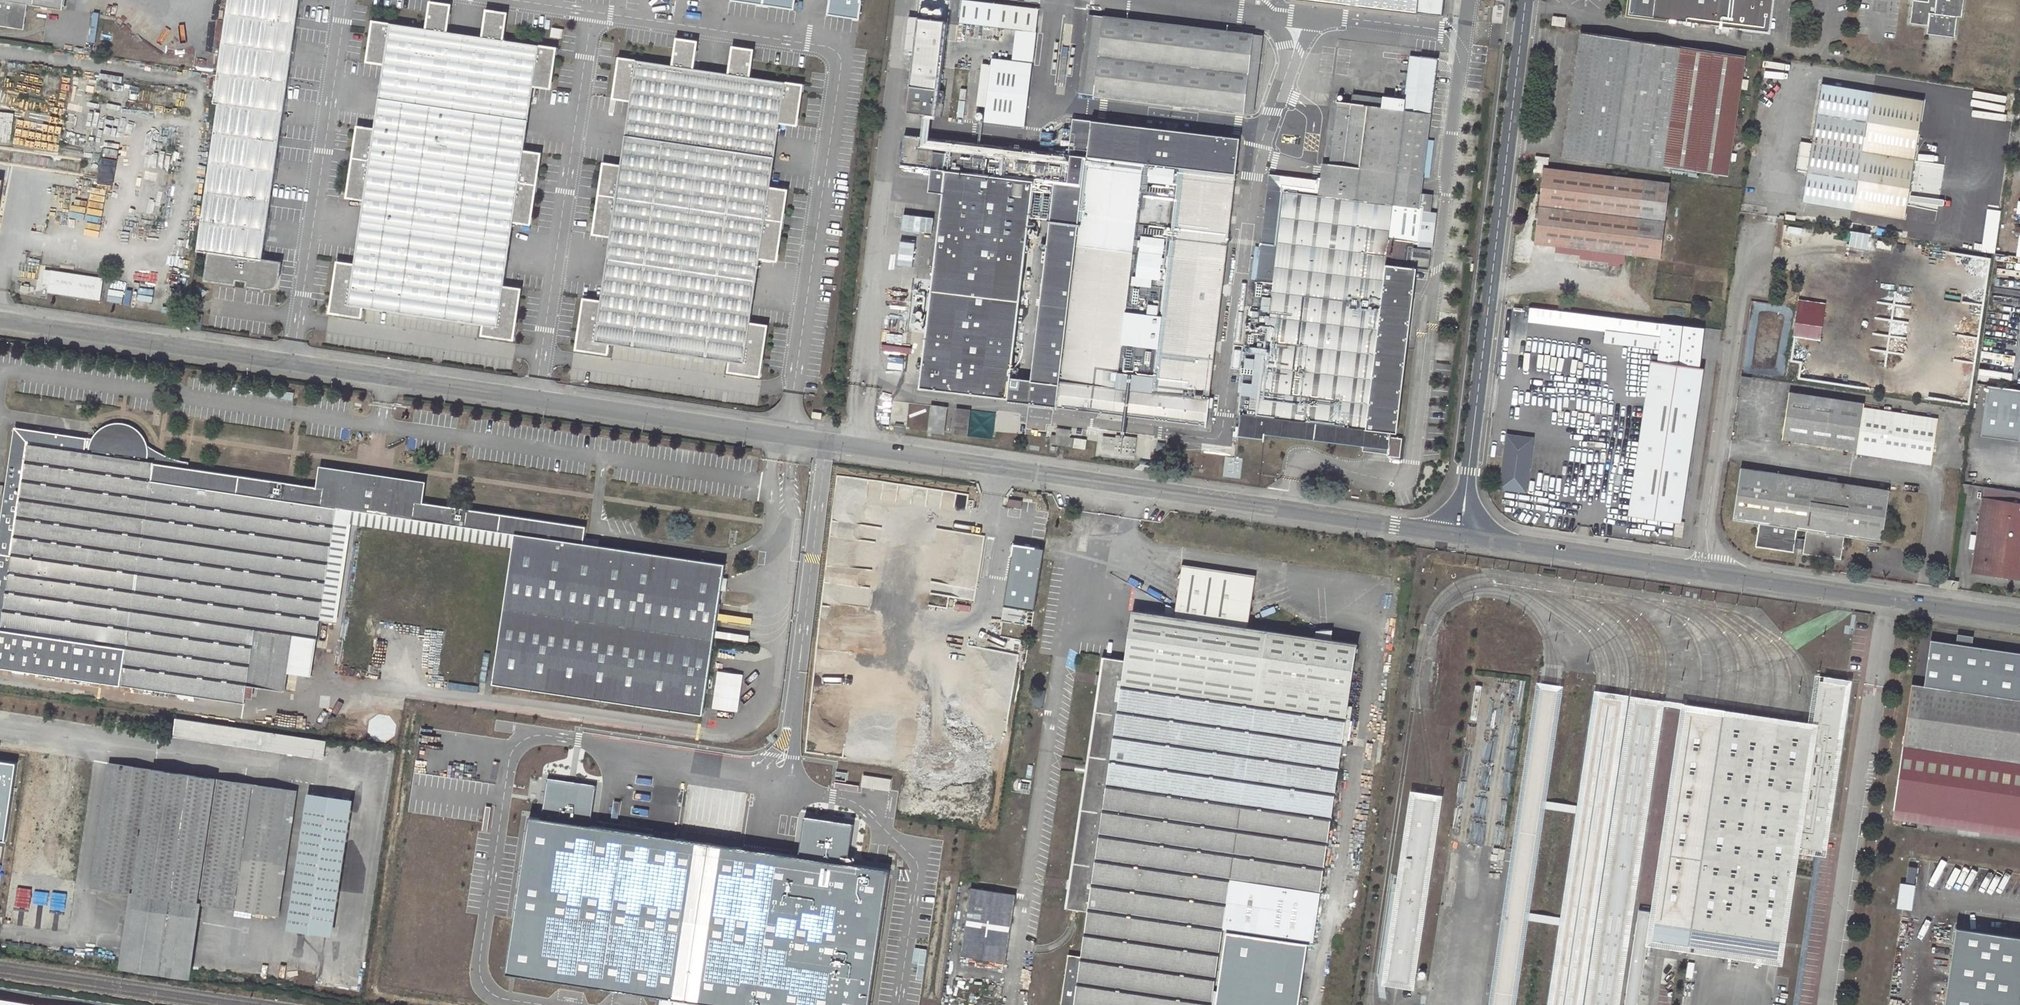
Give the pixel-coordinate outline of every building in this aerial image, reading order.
[(25,30),(28,4),(63,10),(65,0),(0,0),(0,26),(25,30)] [(192,284),(287,298),(292,264),(262,259),(302,0),(230,0),(192,284)] [(733,0),(757,4),(758,2),(770,4),(769,6),(794,9),(796,0),(733,0)] [(829,14),(853,18),(854,16),(860,17),(862,0),(831,0),(829,14)] [(1039,9),(962,0),(959,23),(1016,31),(1036,33),(1039,9)] [(1442,16),(1444,0),(1304,0),(1442,16)] [(1629,15),(1769,32),(1773,0),(1631,0),(1629,15)] [(1929,2),(1918,0),(1914,0),(1911,23),(1929,25),(1927,34),(1955,37),(1958,17),(1962,17),(1965,0),(1929,0),(1929,2)] [(1089,14),(1079,93),(1094,94),(1103,16),(1089,14)] [(1103,16),(1094,94),(1244,112),(1253,34),(1103,16)] [(1554,17),(1553,25),(1565,27),(1567,19),(1554,17)] [(542,48),(371,18),(321,321),(491,347),(542,48)] [(934,116),(937,89),(945,21),(918,18),(910,86),(906,113),(934,116)] [(565,29),(553,27),(552,37),(563,38),(565,29)] [(1016,31),(1013,60),(1032,63),(1036,33),(1016,31)] [(1749,80),(1742,79),(1746,56),(1582,31),(1563,156),(1662,171),(1663,166),(1728,176),(1730,160),(1735,161),(1736,154),(1731,153),(1741,88),(1747,89),(1749,80)] [(667,64),(614,57),(607,97),(625,99),(616,165),(598,162),(588,233),(604,236),(595,300),(578,298),(571,350),(605,354),(606,343),(727,360),(725,371),(755,375),(765,324),(745,321),(753,259),(772,261),(784,189),(765,186),(774,122),(794,125),(800,84),(744,75),(749,49),(728,46),(723,72),(689,67),(693,40),(671,37),(667,64)] [(192,57),(192,48),(177,48),(176,56),(192,57)] [(1406,101),(1354,94),(1352,103),(1337,101),(1327,181),(1270,173),(1246,373),(1241,412),(1238,435),(1265,438),(1265,434),(1365,446),(1364,449),(1373,450),(1373,448),(1389,450),(1394,457),(1400,458),(1403,438),(1391,437),(1391,435),(1412,267),(1413,256),(1414,247),(1433,249),(1437,212),(1431,211),(1433,194),(1420,192),(1437,60),(1411,57),(1406,101)] [(1032,64),(991,59),(983,122),(1024,127),(1032,64)] [(1924,100),(1822,83),(1812,143),(1803,142),(1798,170),(1808,172),(1803,202),(1905,219),(1924,100)] [(1312,91),(1312,98),(1329,100),(1330,93),(1312,91)] [(1057,406),(1057,407),(1207,425),(1210,401),(1209,400),(1240,138),(1073,118),(1068,154),(905,135),(902,164),(933,168),(943,169),(946,170),(943,193),(920,388),(1010,398),(1012,377),(1031,217),(1033,198),(1053,200),(1051,219),(1032,380),(1032,381),(1060,384),(1057,406)] [(11,142),(11,125),(0,125),(0,142),(11,142)] [(100,165),(115,171),(119,160),(104,154),(100,165)] [(1537,156),(1536,164),(1543,165),(1543,163),(1548,164),(1549,157),(1537,156)] [(1536,164),(1535,172),(1542,172),(1543,165),(1536,164)] [(933,168),(930,191),(943,193),(946,170),(943,169),(933,168)] [(1545,168),(1535,243),(1660,258),(1669,183),(1545,168)] [(99,173),(100,188),(114,187),(114,173),(99,173)] [(93,193),(88,218),(102,221),(107,195),(93,193)] [(1033,198),(1031,217),(1051,219),(1053,200),(1033,198)] [(2015,215),(2017,206),(2008,204),(2006,213),(2015,215)] [(1994,253),(1997,210),(1984,209),(1980,251),(1994,253)] [(1844,244),(1863,248),(1866,233),(1848,229),(1844,244)] [(1413,256),(1432,259),(1433,249),(1414,247),(1413,256)] [(1413,256),(1412,267),(1418,267),(1430,269),(1432,259),(1413,256)] [(1391,435),(1397,436),(1418,267),(1412,267),(1391,435)] [(100,300),(104,278),(51,270),(48,292),(100,300)] [(108,295),(108,302),(123,303),(123,296),(108,295)] [(1531,308),(1529,321),(1563,325),(1565,312),(1531,308)] [(1563,325),(1607,330),(1608,317),(1565,312),(1563,325)] [(1661,349),(1659,361),(1652,361),(1630,515),(1678,522),(1682,523),(1705,369),(1699,368),(1704,329),(1608,317),(1607,330),(1605,342),(1661,349)] [(1241,372),(1236,411),(1241,412),(1246,373),(1241,372)] [(1752,377),(1742,376),(1741,383),(1751,385),(1752,377)] [(1010,398),(1009,401),(1057,406),(1060,384),(1032,381),(1032,380),(1012,377),(1010,398)] [(1790,393),(1783,439),(1858,449),(1857,454),(1932,465),(1939,418),(1864,407),(1865,404),(1790,393)] [(932,405),(929,432),(944,433),(947,407),(932,405)] [(957,408),(954,435),(967,436),(971,410),(957,408)] [(427,503),(419,500),(421,486),(324,472),(322,485),(314,486),(287,482),(188,468),(154,463),(156,451),(144,449),(143,445),(141,440),(138,435),(132,430),(126,427),(122,427),(115,427),(110,428),(107,429),(103,432),(102,433),(98,437),(97,439),(15,427),(1,522),(0,529),(0,667),(244,703),(247,685),(286,691),(289,672),(294,635),(317,639),(320,620),(333,622),(347,522),(513,547),(493,684),(703,715),(725,564),(584,543),(586,526),(453,507),(427,503)] [(1051,434),(1050,444),(1074,447),(1086,449),(1087,439),(1070,437),(1072,430),(1057,427),(1056,435),(1051,434)] [(1102,456),(1144,459),(1146,437),(1104,434),(1102,456)] [(1527,492),(1532,453),(1531,453),(1531,448),(1526,441),(1524,441),(1524,437),(1508,435),(1501,489),(1527,492)] [(143,445),(144,449),(156,451),(147,445),(141,440),(143,445)] [(156,451),(154,463),(188,468),(189,463),(182,462),(171,459),(163,455),(156,451)] [(1760,524),(1757,546),(1794,552),(1795,546),(1797,538),(1798,529),(1807,531),(1806,539),(1804,547),(1804,553),(1842,559),(1846,536),(1883,542),(1891,491),(1741,469),(1734,520),(1760,524)] [(1964,483),(1962,495),(1972,496),(1974,485),(1964,483)] [(1972,571),(2019,579),(2019,491),(1985,486),(1978,536),(1972,535),(1970,548),(1975,549),(1972,571)] [(1008,499),(1007,507),(1021,509),(1022,501),(1008,499)] [(1678,522),(1676,535),(1683,536),(1684,523),(1682,523),(1678,522)] [(1797,538),(1795,546),(1804,547),(1806,539),(1797,538)] [(1044,550),(1013,545),(1003,607),(1034,612),(1044,550)] [(1066,907),(1088,911),(1081,956),(1068,955),(1060,1004),(1212,1004),(1223,929),(1313,942),(1343,744),(1346,744),(1352,706),(1348,705),(1357,643),(1247,627),(1255,575),(1180,563),(1172,616),(1132,610),(1125,660),(1103,657),(1066,907)] [(1941,579),(1940,586),(1949,588),(1950,580),(1941,579)] [(1950,580),(1949,588),(1958,589),(1959,581),(1950,580)] [(1968,642),(1969,637),(1954,634),(1953,640),(1968,642)] [(289,672),(312,675),(317,639),(294,635),(289,672)] [(1911,684),(1902,744),(1893,807),(1930,812),(2019,825),(2019,653),(1932,640),(1925,686),(1914,684),(1911,684)] [(1474,668),(1431,969),(1426,1004),(1483,1004),(1506,849),(1531,676),(1516,674),(1507,672),(1499,671),(1489,670),(1474,668)] [(739,712),(745,674),(719,670),(713,708),(739,712)] [(1814,860),(1815,854),(1828,855),(1854,679),(1847,678),(1817,673),(1811,716),(1810,720),(1805,720),(1787,717),(1769,714),(1751,711),(1733,709),(1715,706),(1697,703),(1684,702),(1652,911),(1651,921),(1718,931),(1715,948),(1738,951),(1741,935),(1788,942),(1798,878),(1798,874),(1812,876),(1814,860)] [(1537,680),(1512,850),(1490,1004),(1516,1004),(1530,912),(1545,809),(1547,800),(1564,684),(1561,684),(1554,683),(1545,682),(1543,681),(1537,680)] [(1630,694),(1625,693),(1616,692),(1608,691),(1598,689),(1596,689),(1549,1004),(1584,1004),(1630,694)] [(1632,694),(1586,1004),(1621,1004),(1666,699),(1661,699),(1652,698),(1644,696),(1635,695),(1632,694)] [(177,718),(175,734),(324,757),(327,740),(177,718)] [(115,763),(96,887),(134,893),(200,903),(237,908),(255,785),(115,763)] [(0,765),(0,842),(3,843),(14,767),(0,765)] [(845,783),(846,772),(838,771),(836,787),(859,790),(859,785),(845,783)] [(891,790),(893,778),(865,774),(863,786),(891,790)] [(896,870),(852,864),(858,823),(812,815),(805,855),(593,824),(600,785),(551,777),(545,816),(537,816),(514,973),(665,996),(664,1004),(715,1004),(715,1003),(731,1004),(876,1004),(896,870)] [(255,785),(237,908),(274,914),(292,790),(255,785)] [(1444,794),(1411,789),(1399,875),(1382,984),(1415,989),(1418,967),(1430,887),(1444,794)] [(350,802),(307,795),(286,931),(329,938),(350,802)] [(1929,824),(2019,837),(2019,825),(1930,812),(1929,824)] [(433,834),(430,849),(442,851),(444,836),(433,834)] [(1892,908),(1907,910),(1911,884),(1896,882),(1892,908)] [(971,888),(961,956),(1006,963),(1016,894),(971,888)] [(134,893),(123,968),(188,977),(200,903),(134,893)] [(1640,909),(1625,1004),(1638,1004),(1647,944),(1651,921),(1652,911),(1640,909)] [(1715,948),(1718,931),(1651,921),(1647,944),(1778,963),(1785,964),(1788,947),(1788,943),(1788,942),(1741,935),(1738,951),(1715,948)] [(1957,930),(1946,1004),(2019,1004),(2019,939),(1957,930)]
